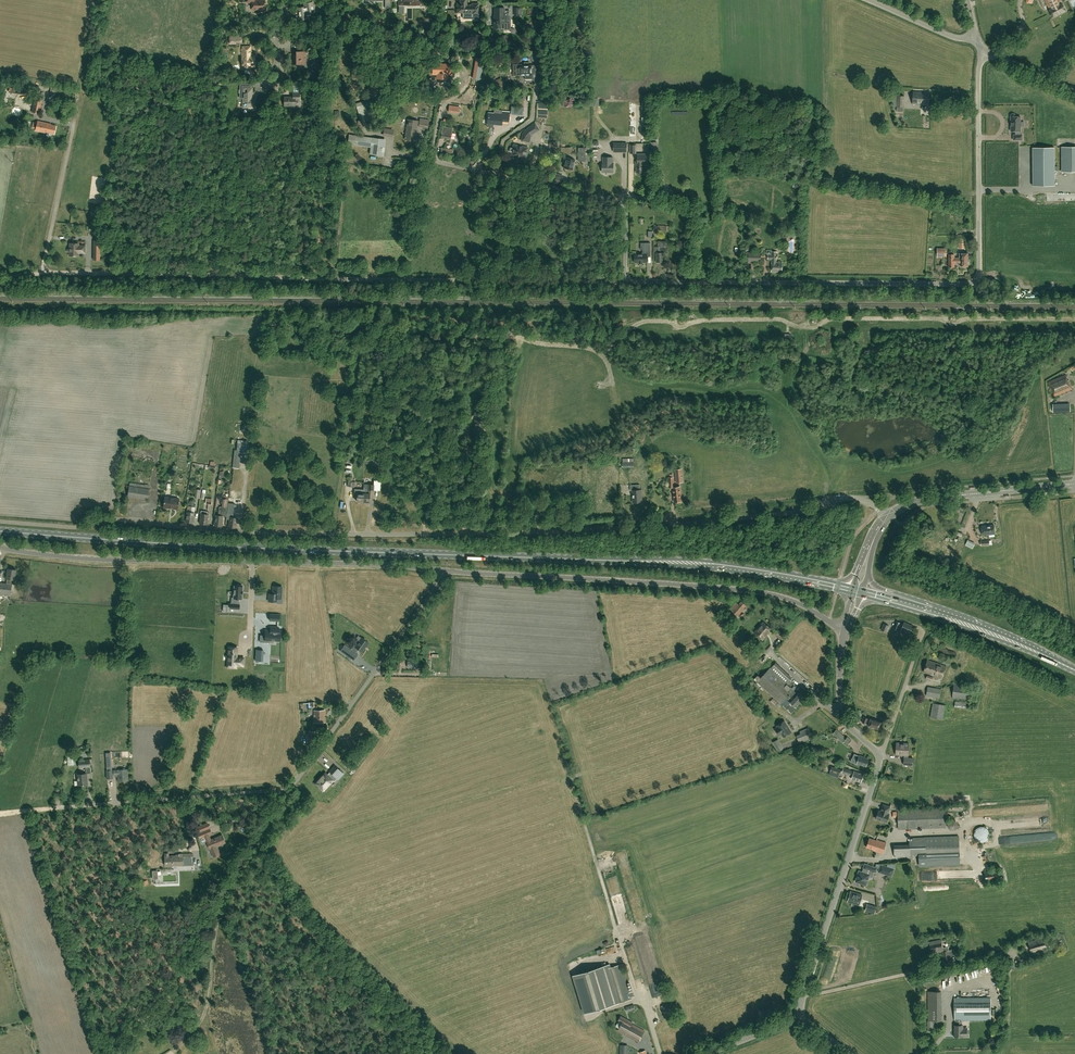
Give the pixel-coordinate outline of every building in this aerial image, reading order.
[(265,0),(263,0),(247,0),(247,2),(252,2),(252,10),(264,10),(265,0)] [(457,11),(463,11),(463,13),(463,18),(472,18),(472,14),(478,14),(478,18),(479,19),(479,14),(479,3),(472,3),(472,4),(472,6),(467,6),(467,4),(467,0),(460,0),(460,5),(457,5),(457,11)] [(1060,0),(1045,0),(1050,9),(1049,10),(1053,17),(1066,11),(1062,3),(1060,0)] [(304,3),(304,6),(298,8),(298,11),(300,20),(307,19),(307,16),(310,16),(311,15),(311,14),(314,13),(313,2),(304,3)] [(501,28),(501,24),(505,24),(505,27),(508,27),(508,15),(509,15),(509,10),(500,10),(500,16),(494,16),(494,24),(494,28),(501,28)] [(240,37),(240,35),(229,35),(230,44),(236,44),(236,42),(242,42),(242,38),(242,36),(240,37)] [(250,54),(250,47),(243,47),(243,49),(242,49),(242,66),(243,66),(243,67),(250,67),(250,66),(254,66),(254,57),(247,57),(247,55),(250,54)] [(306,64),(306,51),(296,51),(296,55),(294,55),(294,64),(306,64)] [(484,59),(476,57),(475,68),(482,69),(484,59)] [(452,75),(452,64),(433,63),(433,74),(437,74),(448,74),(452,75)] [(536,65),(524,66),(524,65),(513,65),(513,75),(525,75),(525,79),(532,79),(536,79),(536,73),(536,65)] [(413,94),(420,95),(422,77),(416,76),(413,94)] [(245,84),(240,84),(240,98),(243,98),(243,103),(245,103),(245,107),(248,107),(248,110),(253,110),(253,107),(255,107),(255,98),(252,98),(252,88),(245,87),(245,84)] [(929,105),(930,92),(913,92),(913,104),(929,105)] [(284,105),(295,105),(295,100),(300,100),(300,93),(293,93),(293,97),(284,97),(284,105)] [(904,107),(904,96),(897,95),(896,106),(904,107)] [(42,102),(43,98),(36,97),(36,100),(34,100),(31,112),(29,111),(29,115),(34,116),(35,113),(40,114),(43,102),(42,102)] [(360,129),(369,127),(366,118),(370,117),(367,107),(371,106),(369,99),(356,103),(361,120),(357,121),(360,129)] [(7,119),(7,126),(13,126),(13,119),(14,119),(14,114),(15,114),(15,108),(9,108),(9,114),(8,114),(8,119),(7,119)] [(488,113),(487,126),(493,126),(493,124),(501,125),(502,120),(509,121),(509,112),(502,111),(502,114),(488,113)] [(1012,123),(1012,125),(1011,125),(1011,126),(1011,131),(1015,131),(1015,135),(1014,135),(1014,140),(1022,140),(1022,135),(1020,135),(1020,131),(1021,131),(1021,126),(1022,126),(1022,122),(1020,122),(1020,117),(1015,117),(1015,115),(1015,114),(1014,114),(1012,114),(1011,114),(1011,115),(1011,122),(1011,123),(1012,123)] [(429,120),(420,118),(419,127),(424,128),(428,129),(429,120)] [(415,141),(418,120),(408,119),(405,139),(415,141)] [(38,121),(37,123),(33,122),(31,128),(36,129),(36,130),(45,132),(54,134),(56,126),(51,125),(51,124),(38,121)] [(531,135),(540,130),(535,123),(527,128),(523,133),(521,140),(529,142),(531,135)] [(451,139),(452,133),(453,128),(443,126),(441,137),(451,139)] [(393,137),(394,129),(384,128),(383,135),(393,137)] [(381,155),(383,139),(349,134),(348,144),(371,147),(370,154),(381,155)] [(627,152),(627,143),(613,143),(613,152),(627,152)] [(526,155),(528,147),(514,144),(513,148),(511,147),(510,148),(509,151),(510,152),(512,153),(511,156),(517,157),(517,156),(520,157),(526,158),(527,155),(526,155)] [(1055,186),(1054,147),(1033,147),(1033,186),(1055,186)] [(1062,147),(1062,172),(1074,171),(1074,147),(1062,147)] [(578,160),(590,160),(589,148),(578,148),(578,160)] [(636,172),(644,172),(644,165),(647,164),(651,164),(651,154),(647,154),(638,154),(638,161),(636,161),(636,165),(636,172)] [(572,170),(575,160),(566,157),(563,168),(572,170)] [(613,162),(613,157),(603,157),(603,163),(602,163),(602,172),(614,172),(613,162)] [(563,175),(556,173),(554,183),(561,184),(563,175)] [(661,252),(661,247),(665,247),(665,241),(659,241),(659,247),(656,247),(656,262),(664,262),(664,252),(661,252)] [(635,262),(647,262),(647,250),(650,250),(650,242),(644,243),(645,250),(642,250),(643,254),(640,254),(640,253),(635,253),(635,254),(634,255),(634,258),(635,259),(635,262)] [(85,253),(85,246),(78,245),(78,243),(70,243),(70,248),(68,248),(67,249),(67,251),(68,252),(70,252),(70,255),(78,256),(78,253),(85,253)] [(782,272),(782,262),(776,262),(776,251),(771,251),(771,250),(767,250),(767,254),(768,254),(768,259),(772,259),(771,271),(782,272)] [(761,261),(761,253),(749,252),(748,261),(761,261)] [(958,258),(958,263),(961,263),(961,266),(962,266),(962,267),(965,267),(965,266),(968,266),(968,253),(961,253),(959,253),(959,258),(958,258)] [(958,263),(958,258),(954,258),(954,254),(949,254),(949,267),(954,267),(954,263),(958,263)] [(1068,380),(1065,375),(1048,382),(1054,396),(1072,389),(1069,380),(1068,380)] [(488,383),(483,382),(483,380),(480,379),(479,382),(478,382),(476,393),(480,394),(482,388),(487,389),(488,383)] [(474,432),(482,433),(484,421),(482,421),(482,417),(479,414),(475,418),(475,420),(474,432)] [(248,451),(248,444),(237,443),(237,450),(248,451)] [(683,482),(682,468),(675,469),(676,483),(683,482)] [(144,484),(130,482),(129,486),(127,497),(147,500),(149,489),(148,489),(149,485),(144,484)] [(362,497),(362,501),(369,502),(370,493),(370,490),(368,490),(368,485),(364,484),(363,490),(363,493),(363,497),(362,497)] [(640,490),(639,484),(630,485),(630,490),(632,490),(633,502),(642,502),(641,489),(640,490)] [(357,501),(362,501),(362,497),(363,497),(363,493),(363,490),(355,489),(355,491),(355,495),(357,495),(357,501)] [(228,498),(229,494),(226,494),(226,496),(223,496),(223,497),(222,507),(220,507),(219,515),(215,515),(214,525),(221,526),(223,516),(226,516),(227,513),(227,507),(228,498)] [(177,509),(179,499),(165,497),(163,507),(177,509)] [(389,497),(389,510),(399,510),(399,497),(389,497)] [(193,523),(194,512),(191,512),(192,506),(187,506),(185,522),(193,523)] [(207,524),(209,512),(207,512),(207,514),(201,513),(200,523),(207,524)] [(236,528),(237,517),(233,517),(233,513),(227,513),(226,516),(226,519),(229,519),(228,527),(236,528)] [(983,535),(995,534),(994,525),(982,526),(983,535)] [(16,569),(8,568),(7,578),(7,583),(0,582),(0,593),(10,595),(12,584),(11,584),(12,579),(15,579),(16,569)] [(280,568),(278,577),(285,578),(287,569),(280,568)] [(234,589),(234,597),(240,598),(240,594),(239,594),(239,589),(242,589),(242,583),(236,583),(236,589),(234,589)] [(282,588),(273,587),(273,594),(270,594),(269,601),(277,601),(278,598),(281,598),(282,588)] [(746,605),(741,601),(739,604),(736,601),(730,609),(738,616),(744,609),(744,608),(746,605)] [(903,625),(900,623),(896,621),(894,629),(897,630),(907,634),(908,632),(910,632),(913,626),(904,622),(903,625)] [(763,640),(772,629),(763,622),(754,632),(763,640)] [(781,641),(786,635),(779,629),(776,633),(774,635),(781,641)] [(260,643),(260,648),(264,648),(264,646),(279,646),(279,637),(276,637),(276,633),(267,633),(266,637),(260,637),(260,643)] [(350,649),(352,650),(355,647),(362,652),(369,642),(361,637),(361,638),(359,636),(358,635),(353,642),(355,643),(350,649)] [(354,660),(358,654),(352,650),(350,649),(344,645),(340,651),(354,660)] [(236,652),(229,652),(229,667),(236,667),(236,666),(242,666),(242,660),(236,660),(236,652)] [(944,672),(946,666),(928,660),(926,666),(944,672)] [(792,677),(776,662),(770,668),(761,678),(758,675),(754,679),(791,713),(797,708),(795,707),(803,699),(786,683),(792,677)] [(942,678),(944,672),(926,666),(923,672),(942,678)] [(981,692),(981,687),(973,686),(954,684),(952,697),(971,700),(972,691),(981,692)] [(939,698),(941,689),(928,687),(926,696),(939,698)] [(943,719),(945,705),(933,703),(930,717),(943,719)] [(858,717),(860,711),(857,711),(858,709),(853,708),(850,715),(855,716),(858,717)] [(314,722),(325,722),(325,710),(314,710),(314,722)] [(871,720),(868,719),(868,718),(864,717),(862,722),(866,724),(867,723),(869,724),(868,726),(873,728),(873,727),(878,729),(881,722),(871,718),(871,720)] [(788,728),(787,725),(785,720),(777,725),(778,727),(775,728),(779,735),(782,734),(784,737),(792,732),(789,727),(788,728)] [(800,743),(813,738),(808,728),(800,731),(801,734),(797,736),(800,743)] [(846,738),(837,729),(833,733),(843,742),(844,741),(848,744),(851,740),(848,737),(846,738)] [(316,731),(309,731),(308,731),(306,731),(306,735),(308,736),(308,742),(315,743),(316,731)] [(783,749),(778,739),(773,742),(778,751),(783,749)] [(913,765),(913,757),(908,757),(909,743),(896,743),(896,755),(905,755),(905,758),(904,758),(904,765),(910,765),(911,765),(910,767),(913,767),(913,765)] [(854,749),(853,753),(849,759),(852,762),(853,762),(854,763),(854,762),(857,763),(866,766),(868,759),(865,758),(865,757),(860,755),(860,754),(854,749)] [(79,768),(90,767),(90,762),(90,759),(78,760),(79,768)] [(315,783),(319,787),(322,790),(323,791),(333,780),(331,778),(333,775),(337,778),(342,772),(340,770),(339,769),(337,768),(335,766),(331,770),(330,771),(330,772),(328,773),(327,775),(325,773),(315,783)] [(839,775),(841,769),(832,766),(830,771),(839,775)] [(842,772),(847,774),(853,776),(852,779),(861,782),(863,774),(848,769),(843,767),(842,772)] [(128,780),(127,769),(114,770),(114,775),(118,775),(118,781),(128,780)] [(75,785),(78,785),(87,784),(86,773),(78,774),(78,780),(74,781),(75,785)] [(888,814),(890,807),(883,805),(881,811),(878,811),(876,818),(887,822),(889,814),(888,814)] [(898,829),(946,827),(945,808),(898,810),(898,829)] [(958,830),(960,825),(958,825),(955,820),(950,820),(947,825),(950,830),(956,830),(956,829),(958,830)] [(981,842),(982,842),(983,842),(986,841),(987,840),(988,839),(989,838),(989,836),(990,835),(990,834),(989,832),(988,830),(988,829),(987,828),(986,827),(984,827),(983,826),(981,826),(979,827),(978,827),(977,828),(976,829),(975,830),(974,832),(974,834),(974,835),(974,836),(975,838),(976,839),(977,840),(978,841),(979,842),(981,842)] [(207,835),(205,830),(198,833),(200,838),(205,836),(208,845),(209,845),(214,857),(220,854),(217,846),(218,846),(217,843),(221,842),(218,836),(211,839),(209,834),(207,835)] [(959,851),(959,836),(925,837),(913,838),(913,844),(894,845),(895,856),(919,855),(920,864),(926,864),(960,863),(959,852),(959,851)] [(876,841),(869,838),(866,847),(873,849),(873,850),(883,853),(886,843),(877,840),(876,841)] [(169,856),(169,853),(165,853),(165,856),(165,865),(172,865),(183,865),(183,858),(193,858),(193,853),(179,854),(179,855),(169,856)] [(137,872),(145,866),(140,860),(133,866),(137,872)] [(876,872),(877,868),(865,864),(863,868),(864,868),(863,872),(859,871),(856,880),(857,882),(864,884),(865,880),(868,881),(869,877),(873,878),(874,871),(876,872)] [(892,876),(894,869),(881,865),(878,872),(892,876)] [(986,882),(1000,880),(998,868),(984,871),(986,882)] [(859,905),(862,895),(851,891),(848,901),(859,905)] [(874,913),(876,907),(867,904),(866,910),(874,913)] [(1032,954),(1047,950),(1044,938),(1029,942),(1032,954)] [(948,946),(943,947),(941,939),(929,942),(932,953),(943,950),(944,959),(945,959),(950,958),(949,956),(948,951),(949,950),(948,946)] [(1011,969),(1017,966),(1013,959),(1007,962),(1011,969)] [(632,991),(630,992),(622,964),(611,967),(610,964),(574,975),(585,1013),(632,998),(631,997),(634,996),(632,991)] [(929,1020),(941,1020),(941,991),(929,991),(929,1020)] [(961,1025),(961,1020),(991,1020),(990,998),(955,998),(955,1020),(955,1025),(955,1036),(958,1036),(959,1037),(961,1037),(961,1036),(963,1036),(967,1036),(967,1030),(963,1030),(963,1025),(961,1025)] [(638,1041),(644,1031),(632,1024),(633,1022),(621,1016),(618,1020),(622,1022),(618,1030),(638,1041)]
